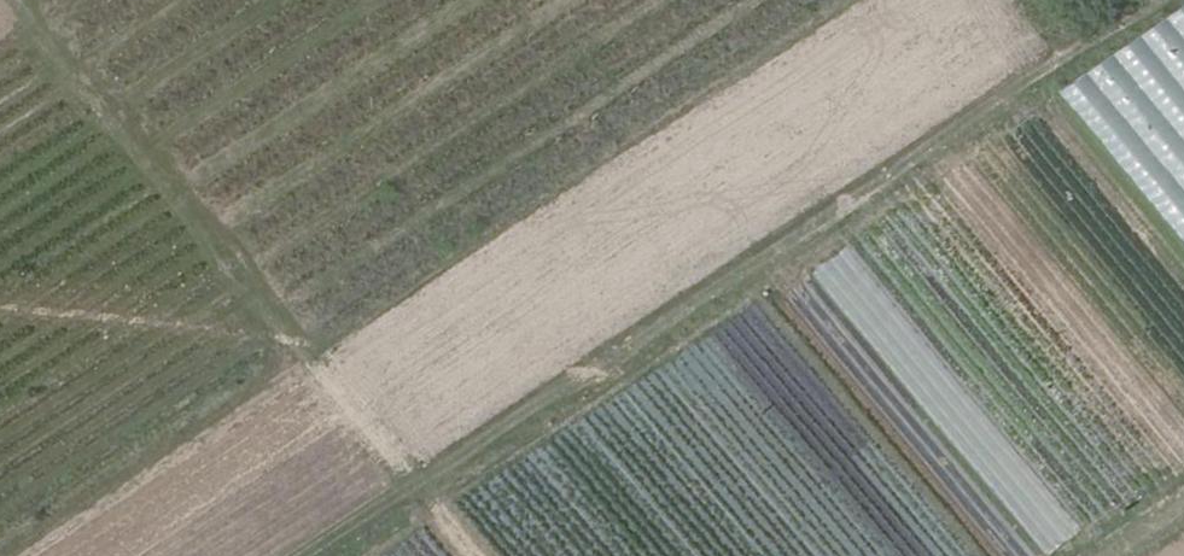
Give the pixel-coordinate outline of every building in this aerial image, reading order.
[(1065,92),(1183,244),(1183,0),(1182,0),(1065,92)]
